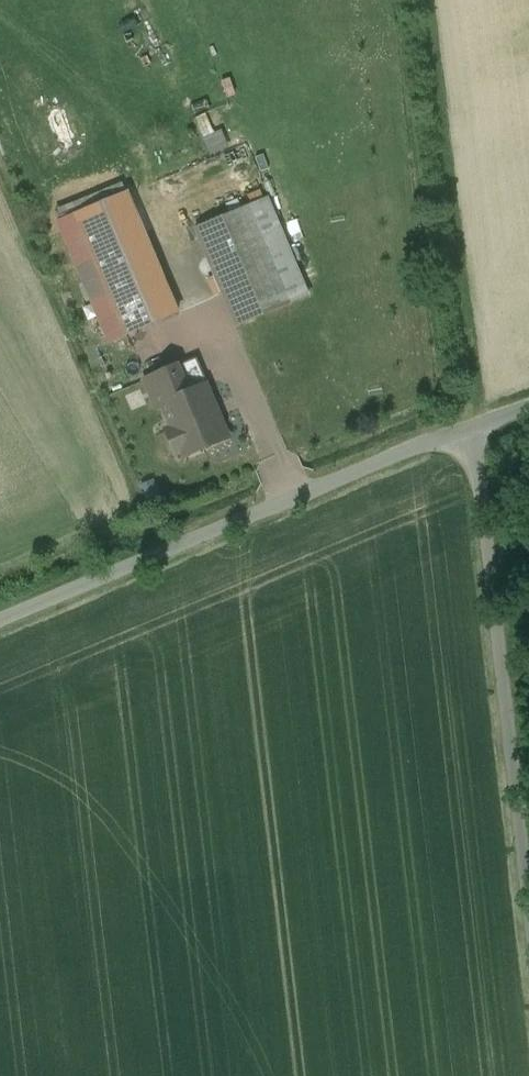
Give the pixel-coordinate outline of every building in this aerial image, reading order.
[(208,113),(197,118),(213,154),(232,146),(225,128),(216,132),(208,113)] [(63,217),(105,342),(181,316),(138,192),(63,217)] [(267,198),(196,228),(237,326),(309,296),(267,198)] [(198,358),(177,367),(188,393),(206,386),(207,387),(209,386),(198,358)] [(188,393),(177,367),(147,380),(158,408),(164,405),(174,429),(168,431),(177,453),(183,451),(186,457),(228,439),(207,387),(206,386),(188,393)]
